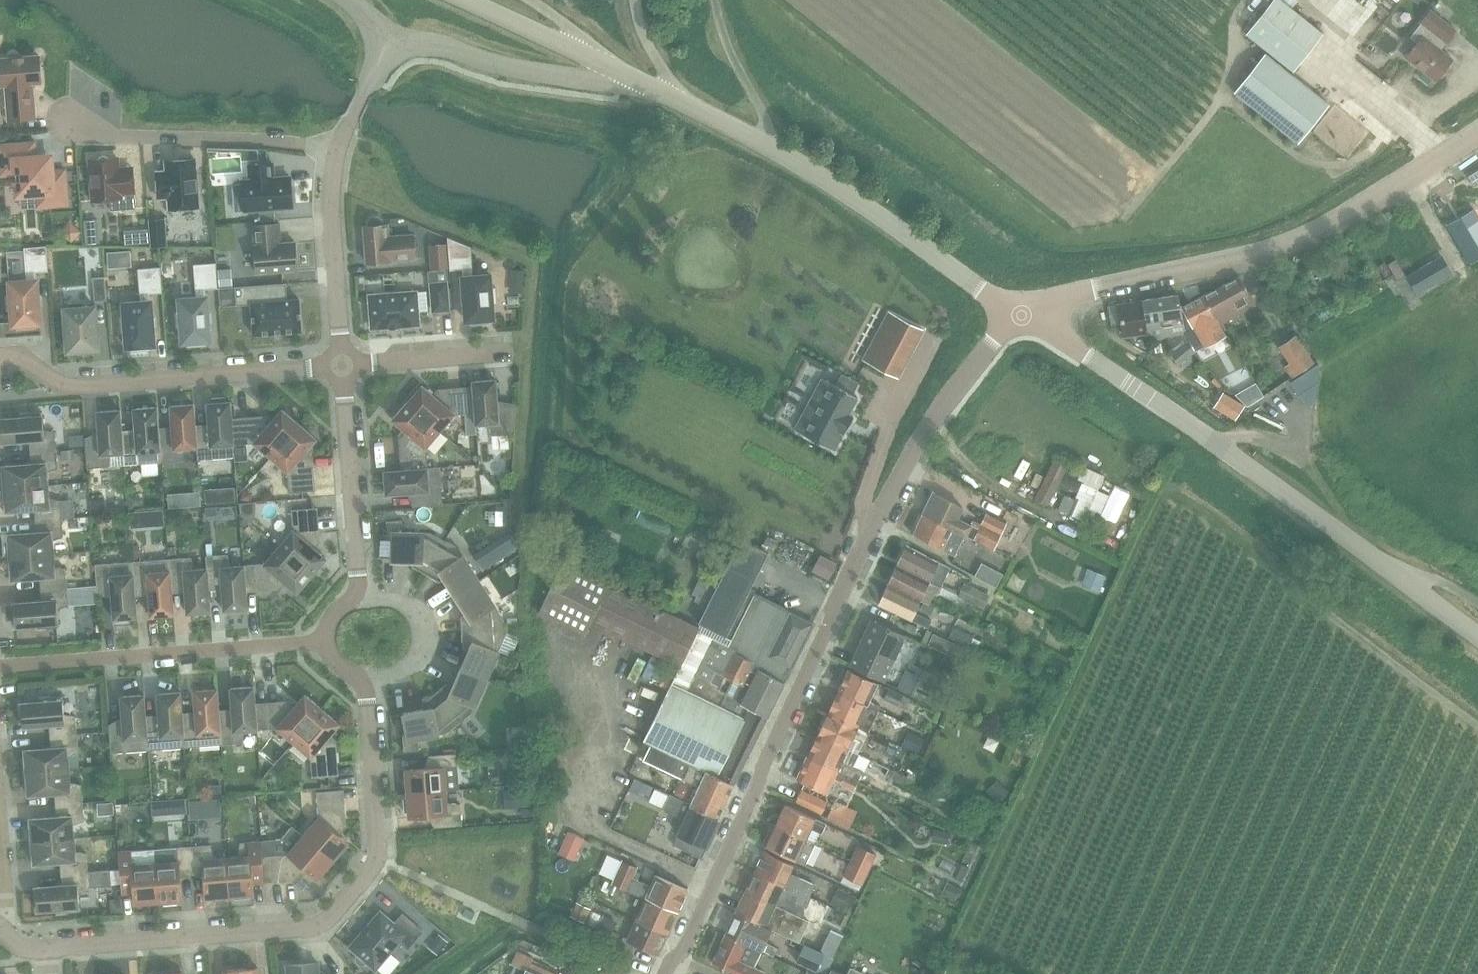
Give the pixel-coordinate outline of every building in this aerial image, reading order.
[(1281,0),(1273,0),(1246,34),(1293,71),(1323,33),(1281,0)] [(1385,0),(1369,0),(1361,16),(1374,23),(1385,0)] [(1439,49),(1454,29),(1430,10),(1409,36),(1419,44),(1407,59),(1434,80),(1451,59),(1439,49)] [(2,86),(5,86),(8,120),(35,117),(33,84),(41,83),(39,55),(20,56),(17,53),(9,54),(6,58),(0,58),(2,86)] [(1329,104),(1265,53),(1234,92),(1298,143),(1329,104)] [(65,169),(52,170),(50,156),(36,157),(35,141),(0,144),(0,176),(16,175),(17,195),(45,193),(46,207),(68,205),(65,169)] [(118,169),(117,157),(109,158),(107,156),(103,155),(100,156),(97,159),(89,160),(93,200),(110,199),(111,210),(135,208),(132,168),(118,169)] [(156,172),(158,198),(168,197),(169,209),(199,207),(195,159),(166,161),(166,171),(156,172)] [(243,180),(232,181),(234,211),(245,210),(260,209),(261,221),(276,220),(275,208),(292,207),(290,176),(274,178),(273,163),(249,165),(250,179),(243,180)] [(1469,176),(1475,185),(1477,183),(1477,169),(1469,175),(1469,176)] [(1448,224),(1471,261),(1477,257),(1477,212),(1475,207),(1448,224)] [(389,237),(388,225),(383,225),(382,220),(379,217),(371,217),(368,221),(369,226),(364,226),(367,262),(390,260),(414,258),(412,235),(389,237)] [(149,220),(151,246),(166,245),(164,219),(149,220)] [(295,242),(278,243),(277,238),(281,237),(279,223),(253,225),(256,273),(297,270),(295,242)] [(149,226),(124,228),(125,245),(150,243),(149,226)] [(471,247),(447,237),(448,243),(450,268),(450,270),(462,270),(463,277),(462,277),(466,321),(471,320),(471,324),(489,323),(488,319),(493,318),(492,303),(496,302),(495,288),(491,288),(490,274),(473,276),(471,247)] [(448,243),(430,244),(432,269),(450,268),(448,243)] [(10,295),(6,296),(7,310),(11,309),(12,325),(18,325),(18,329),(35,328),(35,324),(40,323),(37,279),(36,273),(49,272),(47,246),(24,247),(24,250),(7,251),(9,281),(10,295)] [(1442,256),(1406,277),(1416,294),(1452,273),(1442,256)] [(181,327),(182,343),(187,342),(188,346),(205,345),(205,341),(210,340),(207,297),(206,297),(206,289),(218,288),(216,263),(193,264),(196,297),(179,299),(180,313),(176,313),(177,327),(181,327)] [(125,331),(126,347),(132,346),(132,350),(149,349),(149,345),(154,345),(151,301),(150,294),(162,293),(160,267),(138,269),(140,302),(123,303),(124,317),(120,317),(121,331),(125,331)] [(105,277),(93,277),(94,301),(106,300),(105,277)] [(1239,277),(1204,295),(1215,314),(1220,325),(1240,314),(1234,304),(1249,296),(1239,277)] [(447,282),(431,283),(433,311),(449,310),(447,282)] [(235,287),(218,288),(219,302),(236,301),(236,302),(236,305),(251,304),(253,333),(254,335),(256,335),(274,333),(281,333),(299,331),(302,331),(299,301),(299,299),(297,299),(287,300),(286,283),(235,287)] [(390,328),(401,327),(401,326),(419,324),(416,291),(369,295),(371,328),(390,327),(390,328)] [(1178,294),(1143,300),(1147,332),(1148,339),(1164,337),(1173,353),(1170,355),(1179,364),(1189,355),(1185,329),(1182,306),(1180,307),(1178,294)] [(1204,295),(1182,306),(1185,329),(1189,355),(1194,351),(1194,352),(1225,335),(1219,325),(1220,325),(1215,314),(1204,295)] [(1124,336),(1147,332),(1143,300),(1142,300),(1142,301),(1107,306),(1111,324),(1110,324),(1110,326),(1122,324),(1124,336)] [(69,308),(64,308),(67,351),(79,350),(80,354),(94,353),(93,349),(98,349),(95,306),(83,307),(82,303),(69,304),(69,308)] [(923,330),(889,312),(888,313),(889,312),(863,360),(898,377),(923,330)] [(1296,336),(1279,347),(1297,374),(1313,362),(1296,336)] [(1268,359),(1253,366),(1268,398),(1283,391),(1268,359)] [(1318,363),(1291,382),(1308,407),(1315,401),(1318,363)] [(822,378),(795,429),(834,450),(853,417),(848,414),(858,397),(853,394),(858,384),(841,374),(835,385),(822,378)] [(496,379),(472,381),(473,391),(475,413),(476,424),(489,423),(492,435),(514,434),(516,406),(498,407),(496,379)] [(1255,382),(1235,394),(1247,406),(1264,395),(1255,382)] [(422,385),(407,402),(440,431),(454,414),(463,413),(475,413),(473,391),(462,392),(461,388),(443,390),(436,397),(422,385)] [(234,444),(232,419),(230,401),(226,401),(226,397),(211,398),(211,402),(207,403),(209,431),(196,432),(198,459),(235,456),(234,444)] [(1235,400),(1226,414),(1236,420),(1244,406),(1235,400)] [(426,447),(440,431),(407,402),(392,419),(407,432),(400,440),(402,470),(427,468),(426,447)] [(197,459),(198,459),(196,432),(194,404),(170,406),(172,434),(159,435),(161,462),(183,460),(184,448),(197,447),(197,459)] [(124,465),(161,462),(159,435),(157,407),(134,408),(136,437),(122,438),(124,465)] [(87,468),(109,466),(124,465),(122,438),(120,409),(97,411),(99,439),(85,440),(87,468)] [(262,417),(232,419),(234,444),(254,443),(271,457),(299,424),(282,409),(269,424),(262,417)] [(30,452),(57,450),(55,431),(43,429),(42,416),(42,413),(42,411),(28,413),(21,413),(21,417),(0,419),(0,427),(1,442),(29,440),(30,452)] [(316,439),(299,424),(271,457),(287,471),(289,492),(310,490),(309,478),(313,478),(312,460),(304,453),(316,439)] [(58,468),(57,450),(30,452),(31,463),(3,466),(3,474),(2,474),(2,472),(1,472),(2,488),(48,485),(47,472),(58,468)] [(1057,485),(1067,491),(1085,459),(1075,453),(1057,485)] [(1036,474),(1045,478),(1054,460),(1044,456),(1036,474)] [(1115,487),(1119,472),(1088,464),(1084,479),(1115,487)] [(427,468),(402,470),(384,471),(386,494),(414,492),(415,506),(442,504),(439,467),(427,468)] [(1050,471),(1038,499),(1046,502),(1059,475),(1050,471)] [(1083,484),(1077,495),(1092,502),(1097,491),(1083,484)] [(34,509),(35,520),(62,518),(60,500),(49,498),(48,485),(2,488),(3,505),(5,505),(4,503),(6,503),(6,511),(34,509)] [(923,513),(952,529),(974,539),(994,549),(1006,524),(986,514),(981,525),(973,521),(971,525),(957,518),(962,509),(963,507),(933,492),(923,513)] [(1077,502),(1066,496),(1060,509),(1070,515),(1077,502)] [(278,547),(312,575),(326,558),(312,546),(319,538),(317,520),(313,520),(312,508),(291,510),(293,530),(278,547)] [(129,527),(165,524),(164,509),(128,511),(129,527)] [(922,513),(912,534),(913,535),(914,535),(942,550),(955,556),(961,543),(965,535),(952,529),(923,513),(922,513)] [(63,537),(62,518),(35,520),(36,532),(8,534),(9,542),(7,542),(7,540),(6,540),(7,557),(53,553),(52,540),(63,537)] [(412,566),(426,574),(445,540),(431,532),(402,532),(402,520),(386,521),(388,538),(392,539),(392,559),(412,560),(412,566)] [(768,553),(740,539),(719,582),(704,574),(694,593),(698,595),(695,600),(706,606),(698,623),(726,637),(768,553)] [(456,595),(479,580),(459,549),(445,540),(426,574),(440,582),(445,578),(456,595)] [(907,545),(897,566),(930,581),(940,586),(944,577),(950,566),(943,563),(907,545)] [(230,547),(206,549),(207,568),(208,583),(222,582),(224,610),(247,608),(246,590),(244,565),(232,566),(230,547)] [(264,563),(244,565),(246,590),(276,588),(282,580),(297,592),(312,575),(278,547),(264,563)] [(1003,551),(997,561),(1015,572),(1021,563),(1003,551)] [(39,577),(40,589),(67,587),(66,568),(54,567),(53,553),(7,557),(9,574),(10,574),(10,572),(11,571),(12,579),(39,577)] [(210,611),(208,583),(207,568),(194,569),(191,557),(169,559),(171,586),(185,585),(187,613),(210,611)] [(829,578),(836,565),(821,558),(815,572),(829,578)] [(169,559),(132,562),(135,589),(148,588),(150,616),(173,614),(171,586),(169,559)] [(137,617),(135,589),(132,562),(95,564),(97,591),(111,590),(113,619),(137,617)] [(584,634),(590,623),(609,584),(607,584),(562,562),(538,612),(584,634)] [(981,563),(975,575),(996,587),(1003,574),(981,563)] [(897,566),(888,584),(915,597),(921,600),(931,605),(940,586),(930,581),(897,566)] [(506,623),(479,580),(456,595),(466,612),(461,615),(462,631),(506,627),(506,623)] [(609,584),(590,623),(644,649),(663,611),(609,584)] [(888,584),(878,605),(927,628),(931,621),(915,613),(921,600),(915,597),(888,584)] [(990,597),(965,585),(960,596),(985,607),(990,597)] [(68,605),(67,587),(40,589),(41,601),(13,603),(15,626),(37,625),(37,628),(44,628),(59,627),(59,625),(58,626),(58,623),(57,609),(68,605)] [(656,601),(673,608),(677,597),(661,590),(656,601)] [(650,745),(690,764),(734,785),(735,782),(784,683),(783,682),(813,624),(754,594),(728,646),(697,631),(698,628),(697,627),(679,666),(643,741),(650,745)] [(644,649),(679,666),(697,627),(663,611),(644,649)] [(883,681),(905,635),(872,619),(850,666),(883,681)] [(954,626),(949,637),(967,646),(972,635),(954,626)] [(461,667),(486,678),(507,632),(506,627),(462,631),(463,647),(469,649),(461,667)] [(472,713),(486,678),(461,667),(453,685),(447,683),(435,693),(459,723),(472,713)] [(838,691),(879,710),(881,705),(870,700),(878,683),(848,669),(838,691)] [(907,671),(898,689),(909,694),(918,676),(907,671)] [(232,716),(219,717),(221,744),(243,743),(244,730),(257,729),(255,704),(254,686),(230,688),(232,716)] [(197,719),(183,720),(185,747),(221,744),(219,717),(217,689),(195,691),(197,719)] [(886,699),(899,706),(903,696),(890,690),(886,699)] [(879,710),(838,691),(828,712),(869,732),(879,710)] [(159,722),(146,723),(148,750),(185,747),(183,720),(181,692),(157,693),(159,722)] [(459,723),(435,693),(422,702),(424,709),(403,713),(407,733),(402,734),(404,751),(419,750),(418,738),(446,733),(459,723)] [(148,750),(146,723),(144,694),(121,696),(123,724),(109,725),(111,753),(148,750)] [(277,728),(294,742),(322,709),(305,694),(293,709),(285,702),(255,704),(257,729),(277,728)] [(50,735),(50,736),(77,734),(75,716),(64,714),(63,700),(62,700),(62,697),(63,697),(62,696),(48,697),(41,698),(42,701),(21,703),(23,726),(49,724),(50,735)] [(340,724),(322,709),(294,742),(311,756),(312,777),(333,776),(332,764),(336,763),(335,745),(327,738),(340,724)] [(828,712),(817,734),(847,748),(854,734),(871,743),(874,736),(875,735),(869,732),(828,712)] [(929,723),(923,737),(941,744),(946,730),(929,723)] [(908,732),(901,747),(917,755),(924,739),(908,732)] [(77,734),(50,736),(50,737),(51,748),(25,750),(25,758),(24,758),(24,756),(22,756),(24,773),(68,769),(67,756),(78,752),(77,734)] [(847,748),(817,734),(807,756),(849,776),(848,776),(857,781),(863,768),(854,764),(859,754),(847,748)] [(870,745),(883,752),(888,742),(874,736),(871,743),(870,745)] [(527,742),(527,759),(518,759),(518,774),(536,774),(534,742),(527,742)] [(718,819),(734,785),(690,764),(650,745),(642,760),(698,786),(690,803),(689,805),(718,819)] [(431,768),(405,770),(405,771),(407,793),(445,790),(459,789),(457,766),(456,754),(430,756),(431,768)] [(807,756),(797,778),(826,792),(828,788),(832,779),(853,790),(857,781),(848,776),(849,776),(807,756)] [(69,782),(68,769),(24,773),(25,789),(26,789),(26,787),(28,787),(28,795),(55,793),(56,804),(55,804),(55,805),(82,803),(81,784),(69,782)] [(530,786),(527,798),(546,802),(548,790),(530,786)] [(823,813),(828,802),(800,789),(795,800),(823,813)] [(303,836),(332,861),(347,844),(348,843),(334,831),(345,817),(344,802),(341,803),(340,790),(317,792),(319,818),(318,819),(304,835),(303,836)] [(408,798),(404,798),(405,812),(409,812),(409,817),(435,815),(436,827),(462,825),(460,804),(446,802),(445,790),(407,793),(407,794),(408,798)] [(689,805),(690,803),(669,794),(662,809),(685,819),(673,845),(702,858),(720,820),(718,819),(689,805)] [(147,800),(133,802),(135,816),(149,815),(147,800)] [(175,801),(176,814),(185,813),(184,800),(175,801)] [(834,802),(826,818),(848,828),(856,812),(834,802)] [(28,824),(29,841),(74,838),(73,825),(84,821),(82,803),(55,805),(55,806),(56,805),(57,816),(30,819),(31,826),(29,826),(29,824),(28,824)] [(786,804),(776,824),(806,838),(810,828),(818,832),(821,833),(826,823),(786,804)] [(806,838),(776,824),(773,831),(770,829),(764,841),(767,843),(766,846),(796,860),(805,864),(815,843),(813,842),(806,838)] [(568,831),(559,853),(573,860),(583,838),(568,831)] [(847,859),(849,852),(840,850),(843,837),(833,835),(829,855),(847,859)] [(332,861),(303,836),(289,853),(288,854),(263,856),(263,867),(264,882),(292,880),(303,866),(317,878),(332,861)] [(61,873),(88,871),(86,853),(75,851),(74,838),(29,841),(31,858),(32,858),(32,856),(33,856),(34,864),(60,862),(61,872),(61,873)] [(253,894),(252,883),(264,882),(263,867),(263,856),(261,841),(240,842),(238,857),(226,857),(229,896),(234,895),(234,899),(249,898),(248,894),(253,894)] [(229,896),(226,857),(214,859),(211,845),(190,846),(192,873),(204,872),(206,897),(229,896)] [(190,846),(154,849),(158,901),(163,901),(163,905),(177,904),(177,900),(182,899),(180,874),(192,873),(190,846)] [(858,846),(851,859),(869,868),(875,855),(858,846)] [(135,903),(158,901),(154,849),(118,852),(122,892),(134,891),(135,903)] [(754,870),(808,895),(813,884),(789,873),(793,863),(764,849),(754,870)] [(869,868),(851,859),(844,875),(861,884),(869,868)] [(687,890),(656,876),(651,886),(631,878),(636,867),(622,861),(612,884),(623,889),(624,887),(627,889),(627,890),(645,898),(646,897),(678,912),(687,890)] [(88,871),(61,873),(61,874),(62,885),(35,887),(37,911),(58,909),(58,913),(65,912),(79,911),(79,910),(79,907),(78,893),(89,890),(89,887),(111,886),(110,870),(88,871)] [(744,891),(735,911),(771,928),(799,941),(809,920),(804,917),(803,906),(808,895),(754,870),(744,891)] [(839,888),(831,904),(849,913),(857,897),(839,888)] [(645,898),(635,921),(667,935),(678,912),(646,897),(645,898)] [(771,928),(735,911),(725,932),(761,949),(772,955),(776,946),(765,941),(771,928)] [(394,924),(380,912),(350,947),(358,953),(356,957),(357,961),(360,964),(364,964),(368,962),(375,968),(399,941),(408,948),(422,931),(402,914),(394,924)] [(658,954),(667,935),(635,921),(629,934),(625,932),(622,938),(658,954)] [(830,929),(820,951),(825,953),(833,957),(843,935),(830,929)] [(725,932),(711,961),(731,970),(730,973),(763,973),(764,970),(754,965),(761,949),(725,932)] [(833,957),(825,953),(804,943),(797,960),(825,973),(833,957)] [(531,962),(533,958),(517,951),(511,964),(514,965),(510,973),(557,973),(531,962)] [(286,965),(287,973),(325,973),(321,971),(319,971),(318,962),(286,965)]
